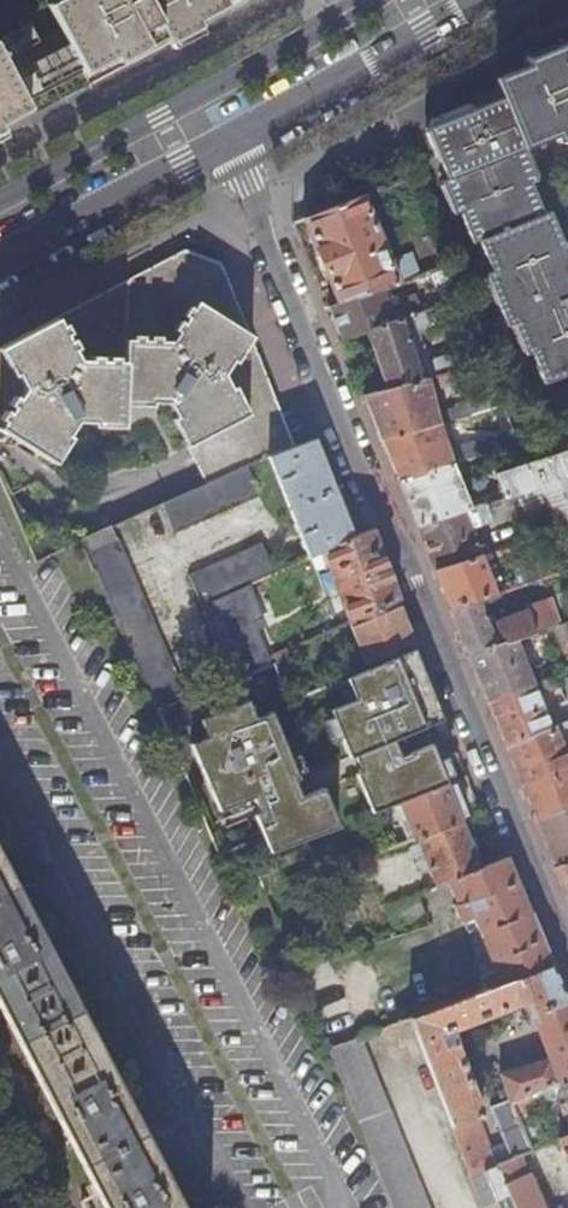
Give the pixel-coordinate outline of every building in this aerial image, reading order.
[(230,8),(226,0),(0,0),(0,129),(230,8)] [(543,381),(567,371),(567,243),(566,238),(560,241),(546,209),(540,211),(528,180),(534,178),(522,146),(553,134),(556,140),(567,135),(567,39),(522,58),(524,64),(493,77),(501,96),(460,113),(436,123),(426,127),(447,178),(440,181),(454,214),(460,211),(473,243),(478,240),(491,271),(485,274),(505,323),(512,321),(525,352),(530,350),(543,381)] [(435,118),(436,123),(460,113),(458,108),(435,118)] [(388,262),(361,195),(347,201),(304,219),(339,304),(380,289),(416,276),(407,256),(388,262)] [(125,423),(126,400),(173,400),(197,460),(205,482),(246,465),(268,456),(293,446),(285,426),(272,393),(268,383),(220,264),(183,249),(0,345),(0,439),(10,433),(54,464),(71,439),(68,436),(78,423),(125,423)] [(447,301),(441,285),(403,298),(404,302),(387,308),(380,289),(339,304),(327,308),(340,340),(364,331),(423,310),(447,301)] [(429,327),(423,310),(364,331),(385,389),(447,374),(465,370),(456,352),(428,361),(417,369),(408,343),(420,339),(418,331),(429,327)] [(428,361),(420,339),(408,343),(417,369),(428,361)] [(435,414),(429,386),(449,381),(447,374),(385,389),(363,395),(380,438),(437,423),(489,408),(485,397),(454,406),(452,409),(435,414)] [(445,466),(456,462),(454,456),(448,458),(437,423),(380,438),(397,481),(445,466)] [(321,550),(355,536),(315,437),(293,446),(268,456),(308,556),(321,550)] [(480,455),(517,443),(514,437),(499,441),(490,441),(460,451),(463,460),(480,455)] [(563,446),(494,471),(500,489),(460,504),(445,466),(397,481),(416,527),(497,501),(515,495),(567,477),(567,459),(563,446)] [(175,532),(259,494),(246,465),(162,504),(175,532)] [(515,495),(532,537),(567,525),(567,477),(515,495)] [(499,505),(497,501),(416,527),(433,569),(479,554),(470,529),(489,522),(487,510),(499,505)] [(355,536),(321,550),(349,620),(394,599),(395,600),(400,598),(372,529),(355,536)] [(157,708),(188,696),(120,538),(87,552),(94,569),(98,568),(157,708)] [(202,606),(274,572),(261,542),(188,575),(201,606),(202,606)] [(507,545),(479,554),(433,569),(449,609),(478,599),(495,594),(483,561),(509,552),(507,545)] [(567,570),(567,561),(567,558),(537,565),(516,573),(520,586),(567,570)] [(499,586),(500,592),(516,587),(514,581),(499,586)] [(367,666),(413,645),(395,600),(394,599),(349,620),(367,666)] [(478,599),(449,609),(468,654),(514,638),(553,624),(556,624),(548,604),(525,611),(523,605),(517,607),(518,614),(494,621),(491,613),(484,615),(478,599)] [(514,638),(468,654),(487,701),(532,684),(514,638)] [(266,642),(225,660),(232,677),(274,660),(273,656),(266,642)] [(340,712),(425,675),(413,645),(367,666),(289,701),(317,777),(347,766),(331,724),(340,712)] [(218,683),(232,677),(220,649),(205,655),(218,683)] [(173,745),(289,701),(274,660),(232,677),(218,683),(188,696),(157,708),(173,745)] [(532,684),(487,701),(505,745),(551,728),(536,694),(558,685),(555,676),(532,684)] [(387,752),(448,731),(437,705),(385,722),(391,740),(384,743),(387,752)] [(505,745),(534,818),(567,806),(567,761),(562,745),(555,727),(551,728),(505,745)] [(418,768),(458,754),(448,731),(387,752),(384,753),(393,775),(416,767),(418,768)] [(416,838),(461,821),(446,784),(399,801),(411,830),(398,835),(401,843),(416,838)] [(534,818),(554,867),(567,861),(567,806),(534,818)] [(251,857),(282,845),(270,815),(214,839),(222,856),(246,846),(251,857)] [(446,882),(480,868),(461,821),(416,838),(436,887),(446,882)] [(438,1007),(549,964),(505,858),(480,868),(446,882),(455,903),(452,904),(458,917),(463,918),(471,915),(494,971),(432,994),(438,1007)] [(102,1207),(180,1207),(0,859),(0,1010),(102,1207)] [(554,867),(567,901),(567,861),(554,867)] [(295,968),(296,970),(328,1049),(345,1042),(314,965),(313,961),(295,968)] [(526,1000),(548,1057),(500,1075),(505,1089),(498,1091),(502,1102),(490,1107),(504,1146),(490,1151),(477,1115),(482,1113),(455,1040),(424,1052),(471,1175),(484,1169),(495,1164),(519,1154),(527,1152),(531,1151),(515,1114),(509,1100),(527,1094),(558,1081),(567,1077),(567,1004),(551,963),(549,964),(438,1007),(411,1016),(420,1040),(451,1029),(526,1000)] [(424,1052),(455,1040),(451,1029),(420,1040),(424,1052)] [(359,1036),(345,1042),(328,1049),(372,1159),(391,1207),(427,1207),(359,1036)] [(558,1081),(565,1103),(558,1105),(567,1130),(567,1077),(558,1081)] [(515,1114),(533,1108),(527,1094),(509,1100),(515,1114)] [(559,1139),(567,1162),(567,1136),(559,1139)] [(533,1164),(544,1160),(539,1147),(531,1151),(527,1152),(533,1164)] [(519,1154),(495,1164),(509,1196),(497,1200),(501,1207),(543,1207),(519,1154)] [(482,1207),(497,1200),(484,1169),(471,1175),(469,1177),(482,1207)]
